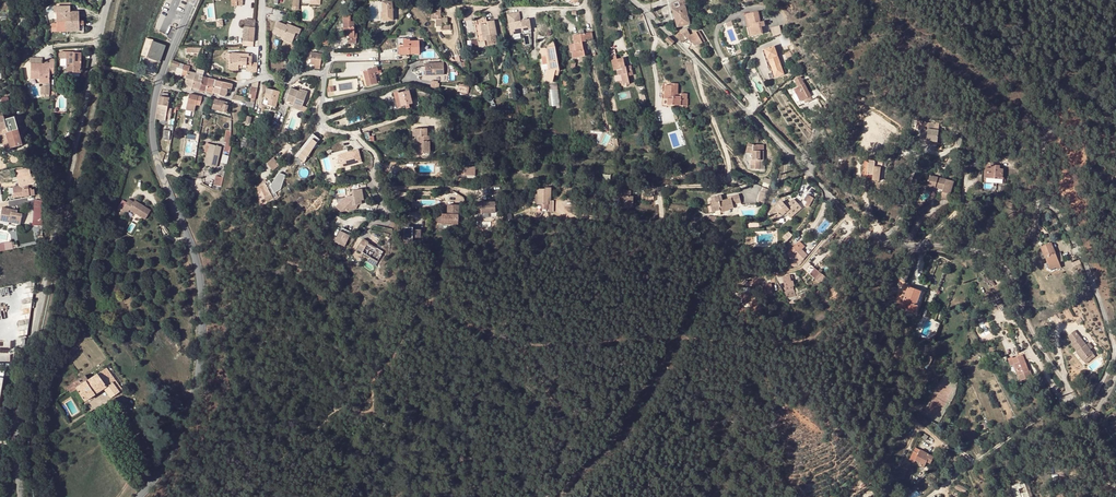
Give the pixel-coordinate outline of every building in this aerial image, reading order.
[(677,27),(689,24),(685,6),(688,5),(687,0),(685,0),(671,4),(677,27)] [(392,2),(382,2),(383,21),(393,21),(393,9),(392,2)] [(70,7),(53,7),(54,13),(56,13),(57,23),(57,31),(83,31),(83,21),(79,21),(79,11),(70,12),(70,7)] [(760,21),(758,11),(746,14),(747,20),(749,19),(750,24),(754,24),(755,28),(751,28),(749,29),(751,36),(763,33),(761,27),(764,26),(763,21),(760,21)] [(511,34),(522,32),(522,30),(531,29),(529,19),(527,19),(523,20),(520,20),(519,12),(507,14),(511,34)] [(497,44),(496,35),(495,33),(496,33),(494,21),(488,22),(488,23),(487,24),(486,17),(477,19),(478,25),(481,25),(483,37),(486,37),(487,40),(488,45),(497,44)] [(244,19),(244,37),(256,37),(256,19),(244,19)] [(284,34),(289,36),(290,29),(290,26),(287,25),(277,21),(272,32),(283,36),(284,34)] [(349,32),(349,34),(350,38),(349,38),(349,43),(356,43),(356,38),(355,38),(354,22),(343,22),(343,33),(349,32)] [(301,29),(291,24),(290,26),(290,29),(289,36),(294,38),(296,32),(299,33),(301,29)] [(771,28),(774,36),(782,34),(780,25),(771,28)] [(690,35),(687,29),(680,31),(687,38),(688,37),(690,35)] [(687,38),(680,31),(675,35),(682,42),(687,38)] [(591,32),(584,33),(583,33),(585,41),(592,39),(591,32)] [(696,32),(691,35),(696,42),(697,45),(704,41),(703,39),(701,40),(696,32)] [(581,42),(585,41),(583,33),(579,34),(572,35),(574,43),(576,51),(571,52),(573,58),(584,56),(581,42)] [(324,34),(320,42),(327,45),(330,36),(324,34)] [(673,41),(668,36),(666,38),(665,39),(670,44),(671,43),(673,41)] [(146,38),(144,46),(150,48),(147,57),(160,62),(166,46),(153,41),(153,40),(146,38)] [(409,40),(403,40),(403,45),(399,45),(399,55),(419,54),(419,41),(409,41),(409,40)] [(150,48),(144,46),(142,53),(141,55),(147,57),(150,48)] [(540,48),(542,56),(547,55),(548,63),(547,63),(548,68),(545,79),(552,81),(554,75),(557,75),(558,70),(554,46),(546,47),(540,48)] [(783,74),(774,46),(764,49),(767,60),(768,59),(773,72),(775,71),(776,76),(783,74)] [(80,53),(67,52),(66,59),(66,71),(80,73),(80,53)] [(310,64),(314,64),(320,65),(322,53),(318,53),(311,52),(310,57),(311,57),(310,64)] [(251,54),(230,53),(230,59),(230,60),(229,67),(234,67),(239,68),(239,67),(241,67),(241,68),(246,68),(246,71),(252,71),(252,66),(252,63),(253,54),(251,54)] [(615,55),(610,56),(613,70),(616,69),(617,75),(620,74),(622,85),(629,83),(627,76),(632,74),(630,65),(624,66),(622,58),(616,59),(615,55)] [(44,64),(30,64),(30,77),(39,77),(39,80),(42,80),(42,84),(49,84),(49,74),(54,74),(54,60),(50,60),(49,63),(49,66),(44,66),(44,64)] [(442,63),(424,64),(425,75),(443,74),(442,63)] [(185,65),(183,70),(182,74),(187,76),(187,78),(185,89),(191,90),(191,88),(192,88),(196,73),(189,72),(190,66),(185,65)] [(202,80),(203,77),(204,72),(204,71),(200,70),(200,68),(197,67),(196,73),(200,75),(199,80),(202,80)] [(377,67),(363,71),(367,86),(377,84),(375,75),(379,74),(377,67)] [(182,74),(183,70),(179,68),(177,68),(175,74),(182,76),(182,74)] [(191,90),(199,92),(202,80),(199,80),(200,75),(196,73),(192,88),(191,88),(191,90)] [(816,97),(813,90),(808,92),(800,76),(794,80),(798,87),(794,89),(800,101),(803,100),(806,98),(807,101),(808,101),(816,97)] [(206,91),(208,78),(203,77),(202,80),(199,92),(201,93),(202,90),(206,91)] [(213,94),(215,88),(216,80),(208,78),(206,91),(213,94)] [(215,88),(227,92),(228,88),(230,89),(232,89),(233,85),(216,80),(215,88)] [(666,83),(663,83),(662,106),(673,106),(673,105),(687,105),(687,99),(687,94),(681,93),(681,94),(677,94),(678,83),(672,83),(672,85),(670,85),(667,85),(667,83),(666,83)] [(49,87),(41,87),(40,95),(44,95),(48,95),(49,87)] [(558,87),(550,87),(551,106),(559,105),(558,87)] [(215,88),(213,94),(226,97),(227,92),(215,88)] [(265,98),(268,99),(277,101),(279,92),(267,88),(265,98)] [(290,88),(286,101),(293,103),(302,106),(307,91),(302,89),(302,90),(302,92),(298,91),(290,88)] [(409,91),(397,94),(399,101),(395,102),(397,109),(402,108),(402,110),(409,108),(408,105),(412,104),(409,91)] [(486,98),(493,107),(496,107),(496,106),(493,100),(494,100),(494,94),(485,96),(486,98)] [(189,95),(187,103),(195,105),(200,106),(202,97),(193,95),(189,95)] [(167,107),(169,98),(167,98),(161,97),(159,97),(158,105),(167,107)] [(205,112),(206,106),(207,103),(208,98),(202,97),(200,106),(199,111),(200,111),(203,112),(205,112)] [(253,108),(255,99),(251,98),(250,102),(247,102),(246,107),(253,108)] [(227,113),(228,105),(225,105),(225,103),(215,100),(213,109),(227,113)] [(194,112),(195,105),(187,103),(186,110),(194,112)] [(170,120),(172,109),(167,108),(167,107),(158,105),(156,119),(165,121),(165,120),(170,120)] [(498,108),(497,116),(502,117),(511,118),(512,110),(498,108)] [(18,129),(15,117),(4,120),(3,117),(3,116),(13,114),(12,109),(0,112),(0,131),(6,129),(7,133),(6,133),(7,135),(1,137),(4,150),(6,149),(10,148),(10,146),(14,145),(15,147),(22,145),(18,129)] [(922,128),(921,140),(937,143),(938,130),(922,128)] [(430,148),(429,129),(415,129),(415,137),(418,137),(420,136),(421,142),(418,142),(418,153),(430,153),(430,148)] [(295,156),(304,164),(312,151),(316,145),(320,140),(313,134),(295,156)] [(208,153),(205,165),(217,167),(221,147),(210,144),(208,153)] [(751,145),(746,144),(744,150),(751,152),(751,154),(752,160),(755,161),(755,165),(750,165),(750,169),(759,169),(759,160),(762,160),(763,151),(757,151),(757,145),(751,145)] [(350,154),(341,156),(343,168),(352,166),(363,163),(360,152),(350,154)] [(278,164),(273,158),(267,163),(273,171),(279,166),(278,164)] [(875,161),(865,160),(862,177),(873,178),(873,180),(879,181),(881,168),(883,169),(884,161),(876,159),(875,161)] [(1000,166),(992,165),(992,168),(986,168),(985,178),(995,179),(995,177),(1002,178),(1003,172),(1003,169),(1000,169),(1000,166)] [(35,174),(33,174),(31,174),(29,167),(26,168),(19,169),(22,185),(22,187),(13,188),(15,197),(30,195),(29,185),(33,185),(35,184),(36,184),(37,183),(38,182),(38,181),(39,180),(39,179),(39,178),(38,176),(37,176),(36,175),(35,174)] [(475,168),(457,167),(457,175),(458,175),(464,175),(467,176),(474,176),(475,168)] [(281,195),(283,189),(282,188),(287,175),(279,172),(272,192),(281,195)] [(953,181),(930,175),(927,185),(943,190),(940,199),(948,201),(953,181)] [(222,186),(224,177),(216,176),(214,185),(220,186),(222,186)] [(271,195),(266,184),(265,184),(258,188),(260,192),(262,191),(266,197),(266,198),(268,202),(274,199),(272,195),(271,195)] [(539,186),(539,191),(538,201),(549,202),(549,199),(549,195),(551,196),(552,185),(546,185),(546,186),(539,186)] [(352,196),(348,196),(349,203),(352,202),(353,206),(359,205),(359,201),(361,201),(364,200),(362,189),(352,191),(352,196)] [(630,201),(633,201),(633,196),(631,195),(630,189),(624,189),(624,197),(623,206),(630,206),(630,201)] [(761,191),(760,190),(758,200),(765,202),(768,192),(761,191)] [(810,207),(815,198),(809,195),(804,204),(810,207)] [(713,197),(714,204),(715,211),(720,210),(720,212),(730,210),(730,209),(734,208),(733,205),(740,204),(741,203),(740,196),(731,197),(732,199),(723,201),(720,201),(719,196),(713,197)] [(124,197),(115,211),(120,215),(125,208),(140,219),(146,209),(139,205),(138,206),(134,204),(135,202),(130,199),(129,200),(124,197)] [(786,212),(787,213),(790,217),(794,213),(802,206),(794,198),(788,203),(786,205),(783,201),(782,201),(769,213),(776,221),(786,212)] [(34,200),(34,226),(42,226),(42,200),(34,200)] [(495,204),(475,204),(475,216),(481,216),(481,214),(495,215),(495,204)] [(458,206),(447,206),(447,215),(441,215),(441,225),(457,225),(458,211),(460,211),(460,207),(458,207),(458,206)] [(803,207),(802,206),(794,213),(796,214),(803,207)] [(9,220),(9,222),(20,225),(22,214),(17,213),(12,212),(12,209),(2,208),(0,218),(9,220)] [(786,212),(776,221),(777,222),(787,213),(786,212)] [(413,229),(405,228),(404,231),(400,231),(400,239),(404,239),(404,242),(413,242),(413,239),(421,239),(421,232),(413,232),(413,229)] [(345,233),(340,230),(334,242),(344,246),(351,233),(346,231),(345,233)] [(789,231),(783,237),(788,242),(794,235),(789,231)] [(369,242),(364,239),(358,250),(379,261),(384,252),(369,243),(369,242)] [(799,259),(791,264),(793,266),(797,265),(807,254),(802,248),(804,245),(799,240),(790,250),(793,253),(799,259)] [(0,251),(14,249),(13,241),(0,243),(0,250),(0,251)] [(1044,256),(1054,250),(1051,243),(1040,247),(1041,249),(1042,249),(1043,251),(1042,251),(1044,256)] [(1044,256),(1045,258),(1046,260),(1047,264),(1050,270),(1058,260),(1054,250),(1044,256)] [(1061,267),(1058,260),(1050,270),(1055,267),(1056,269),(1061,267)] [(809,274),(820,284),(826,278),(820,272),(822,270),(820,268),(818,271),(814,268),(809,274)] [(790,274),(782,276),(785,287),(793,286),(794,285),(793,280),(791,280),(790,275),(790,274)] [(920,291),(908,286),(900,307),(915,313),(917,306),(915,306),(920,291)] [(835,290),(829,297),(835,302),(840,295),(835,290)] [(1090,350),(1086,345),(1074,331),(1068,336),(1072,342),(1071,344),(1077,352),(1076,353),(1083,362),(1093,353),(1090,350)] [(1095,356),(1093,353),(1083,362),(1086,364),(1095,356)] [(1028,370),(1025,362),(1024,363),(1023,360),(1024,360),(1022,354),(1008,359),(1010,365),(1014,363),(1021,380),(1031,375),(1029,370),(1028,370)] [(111,398),(120,392),(116,387),(118,385),(117,383),(107,368),(101,372),(88,380),(85,376),(67,388),(68,390),(70,392),(73,390),(76,389),(84,401),(98,392),(104,388),(111,398)] [(933,457),(915,448),(909,460),(914,462),(915,460),(919,463),(918,465),(923,467),(926,462),(930,463),(933,457)] [(1011,496),(1021,496),(1019,490),(1025,488),(1026,493),(1023,494),(1024,496),(1032,496),(1029,482),(1013,485),(1014,490),(1010,491),(1011,496)]
